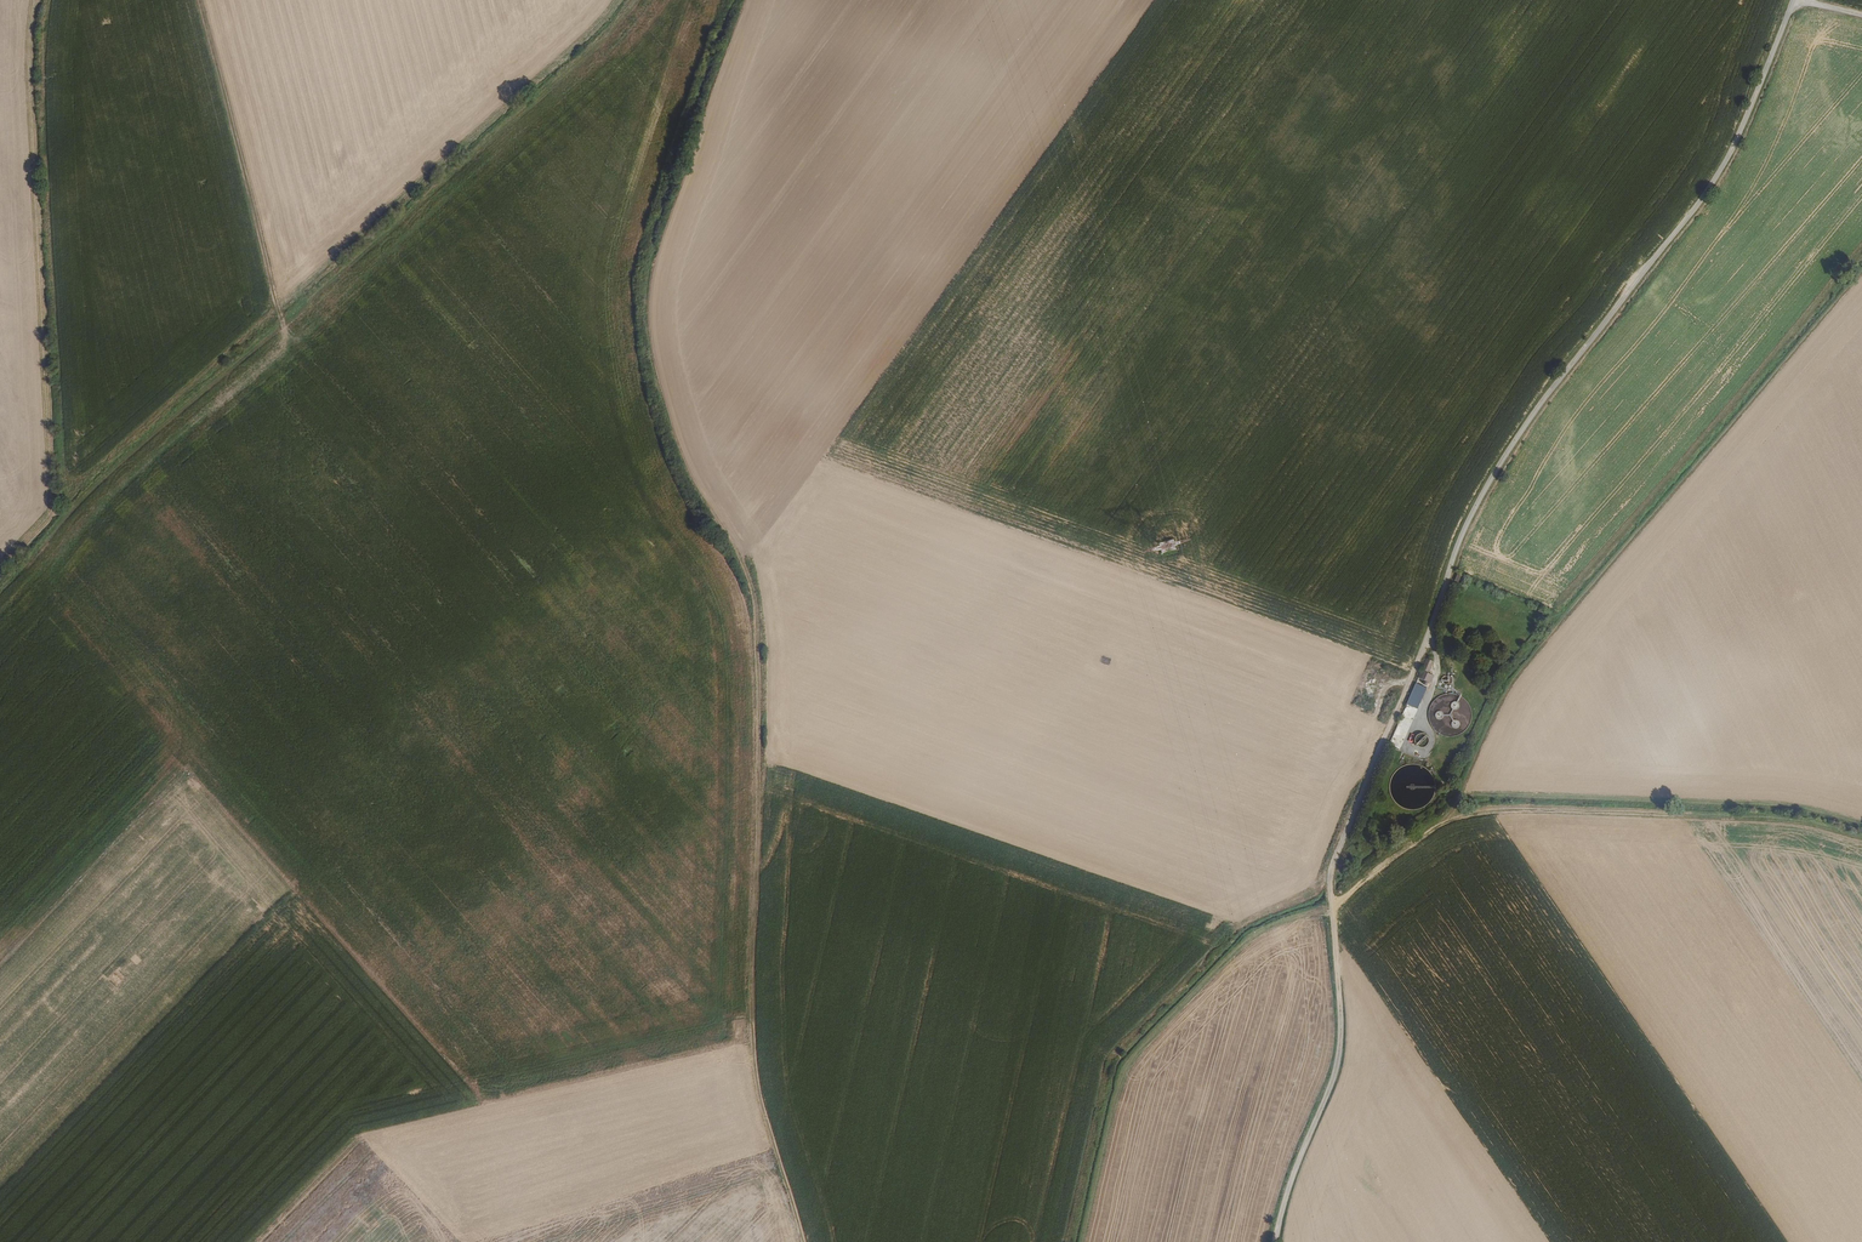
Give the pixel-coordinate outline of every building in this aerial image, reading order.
[(1161,552),(1176,550),(1174,540),(1159,543),(1161,552)] [(1429,673),(1434,662),(1426,658),(1418,677),(1430,683),(1434,675),(1429,673)] [(1406,704),(1417,709),(1426,688),(1415,683),(1406,704)] [(1434,715),(1438,720),(1444,716),(1440,710),(1434,715)] [(745,723),(745,733),(753,734),(754,724),(745,723)] [(1411,734),(1410,743),(1425,745),(1426,736),(1411,734)]
